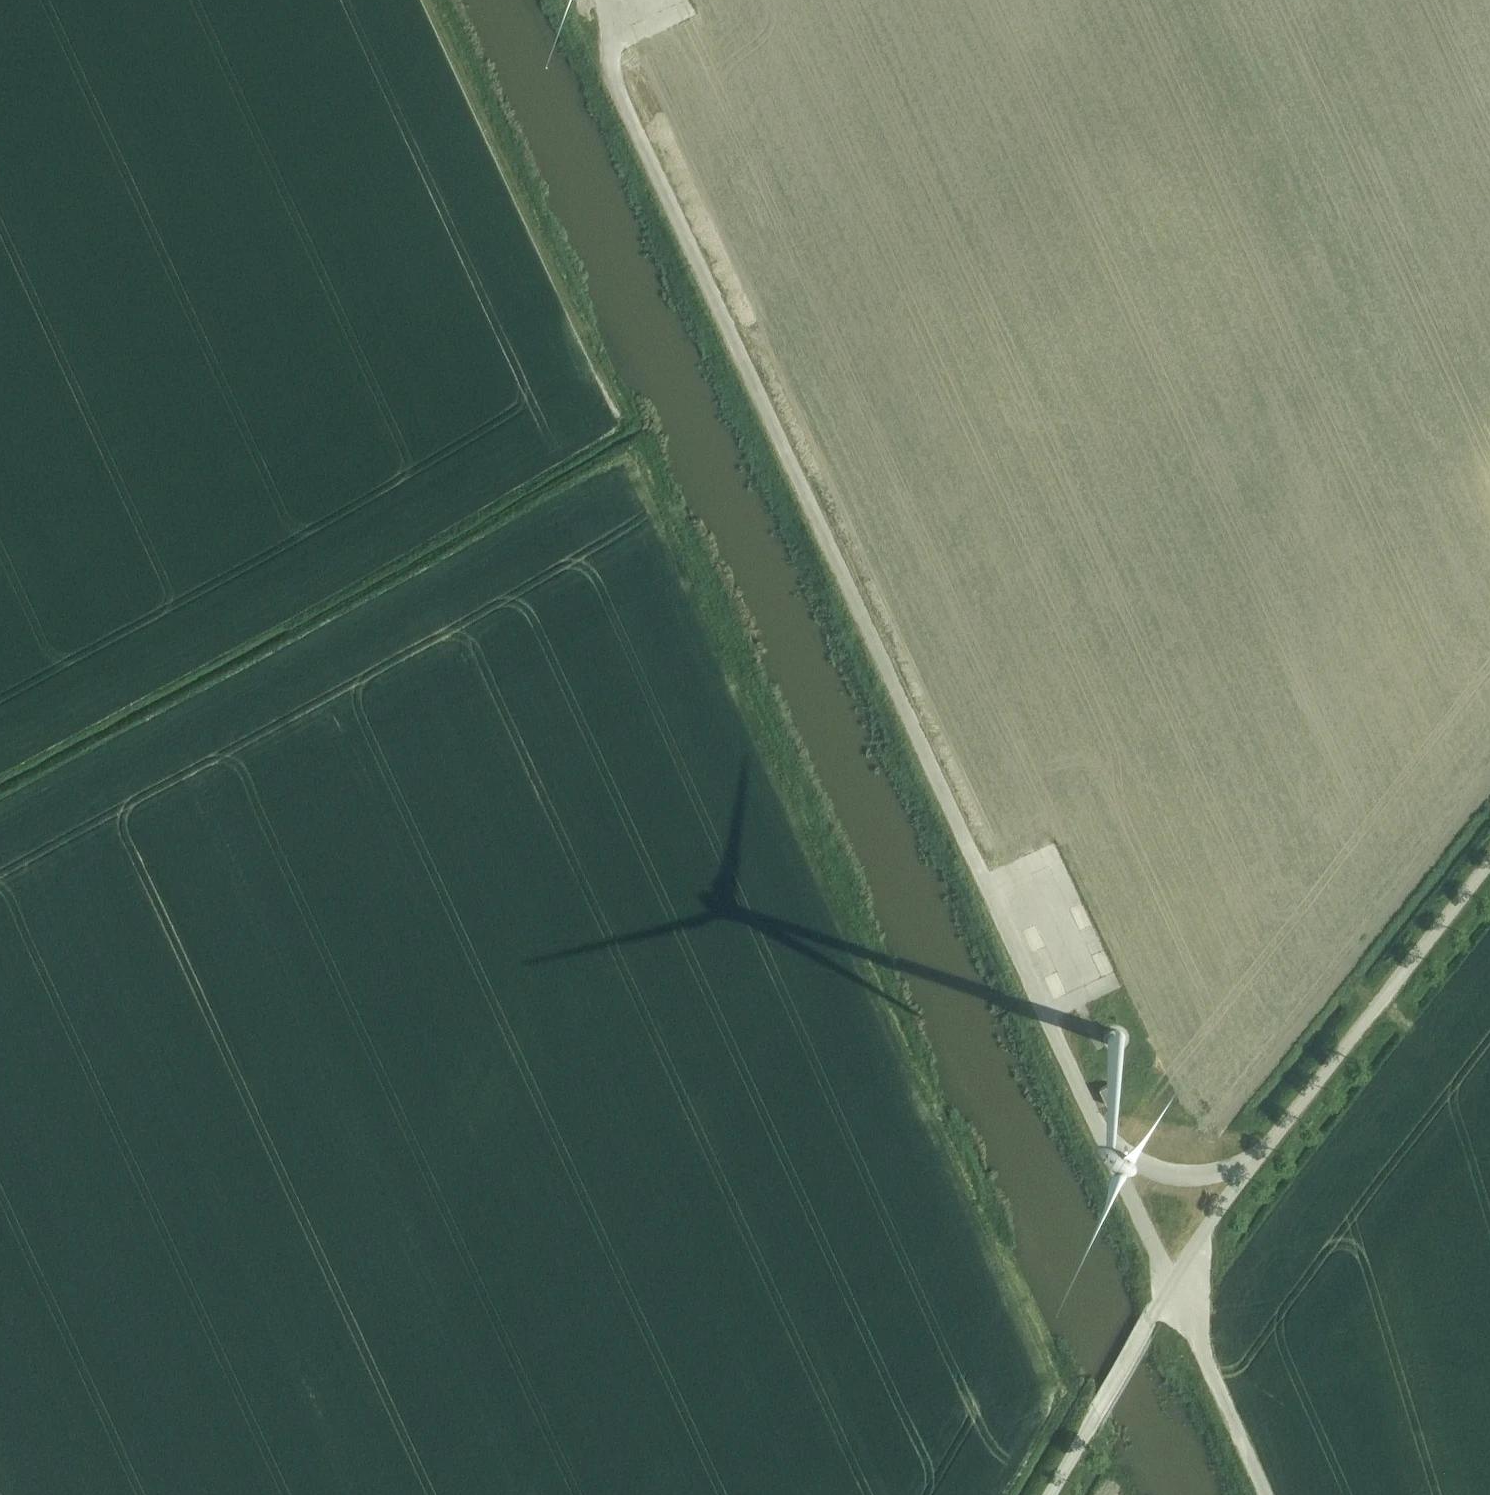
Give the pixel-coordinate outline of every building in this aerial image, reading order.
[(1100,1087),(1108,1105),(1119,1100),(1111,1082),(1100,1087)]
